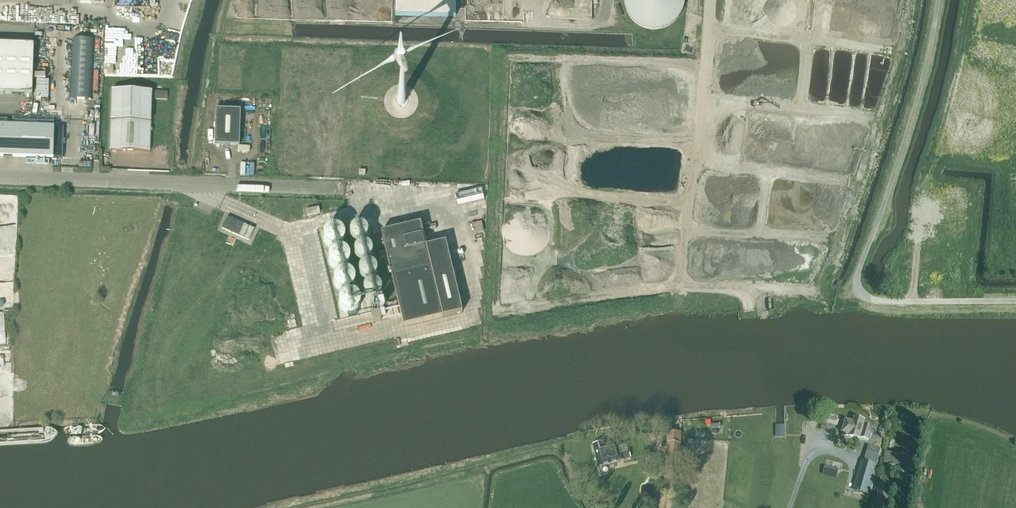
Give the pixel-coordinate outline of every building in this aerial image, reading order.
[(455,17),(456,0),(395,0),(395,15),(455,17)] [(680,22),(687,3),(687,1),(687,0),(627,0),(633,21),(653,29),(655,29),(680,22)] [(75,38),(73,98),(93,98),(95,38),(75,38)] [(0,44),(0,93),(32,94),(34,45),(0,44)] [(112,90),(110,150),(150,151),(152,91),(112,90)] [(167,100),(167,92),(154,91),(154,100),(167,100)] [(241,110),(216,109),(214,145),(239,145),(241,110)] [(54,158),(55,127),(0,125),(0,156),(54,158)] [(320,213),(319,207),(306,210),(307,216),(320,213)] [(960,211),(959,233),(967,233),(968,211),(960,211)] [(249,240),(254,229),(227,217),(222,228),(249,240)] [(381,227),(403,325),(465,311),(448,237),(426,242),(421,217),(381,227)] [(340,302),(342,309),(357,311),(362,304),(363,296),(374,297),(377,299),(384,297),(381,283),(373,282),(379,274),(377,266),(370,261),(375,254),(369,229),(363,225),(357,225),(349,236),(337,227),(332,227),(326,236),(325,242),(334,248),(336,248),(330,257),(332,265),(341,271),(335,280),(336,287),(346,293),(340,302)] [(381,320),(379,311),(371,313),(373,322),(381,320)] [(826,423),(837,426),(839,418),(828,415),(826,423)] [(846,420),(843,432),(846,433),(845,435),(860,439),(860,437),(869,440),(873,426),(864,423),(865,420),(855,417),(853,422),(846,420)] [(678,470),(681,444),(682,433),(668,431),(665,468),(678,470)] [(621,461),(616,443),(603,446),(602,443),(593,445),(598,467),(621,461)] [(905,455),(885,452),(883,463),(904,466),(905,455)] [(876,465),(863,461),(855,490),(868,494),(876,465)] [(893,480),(881,478),(874,507),(888,507),(893,480)]
